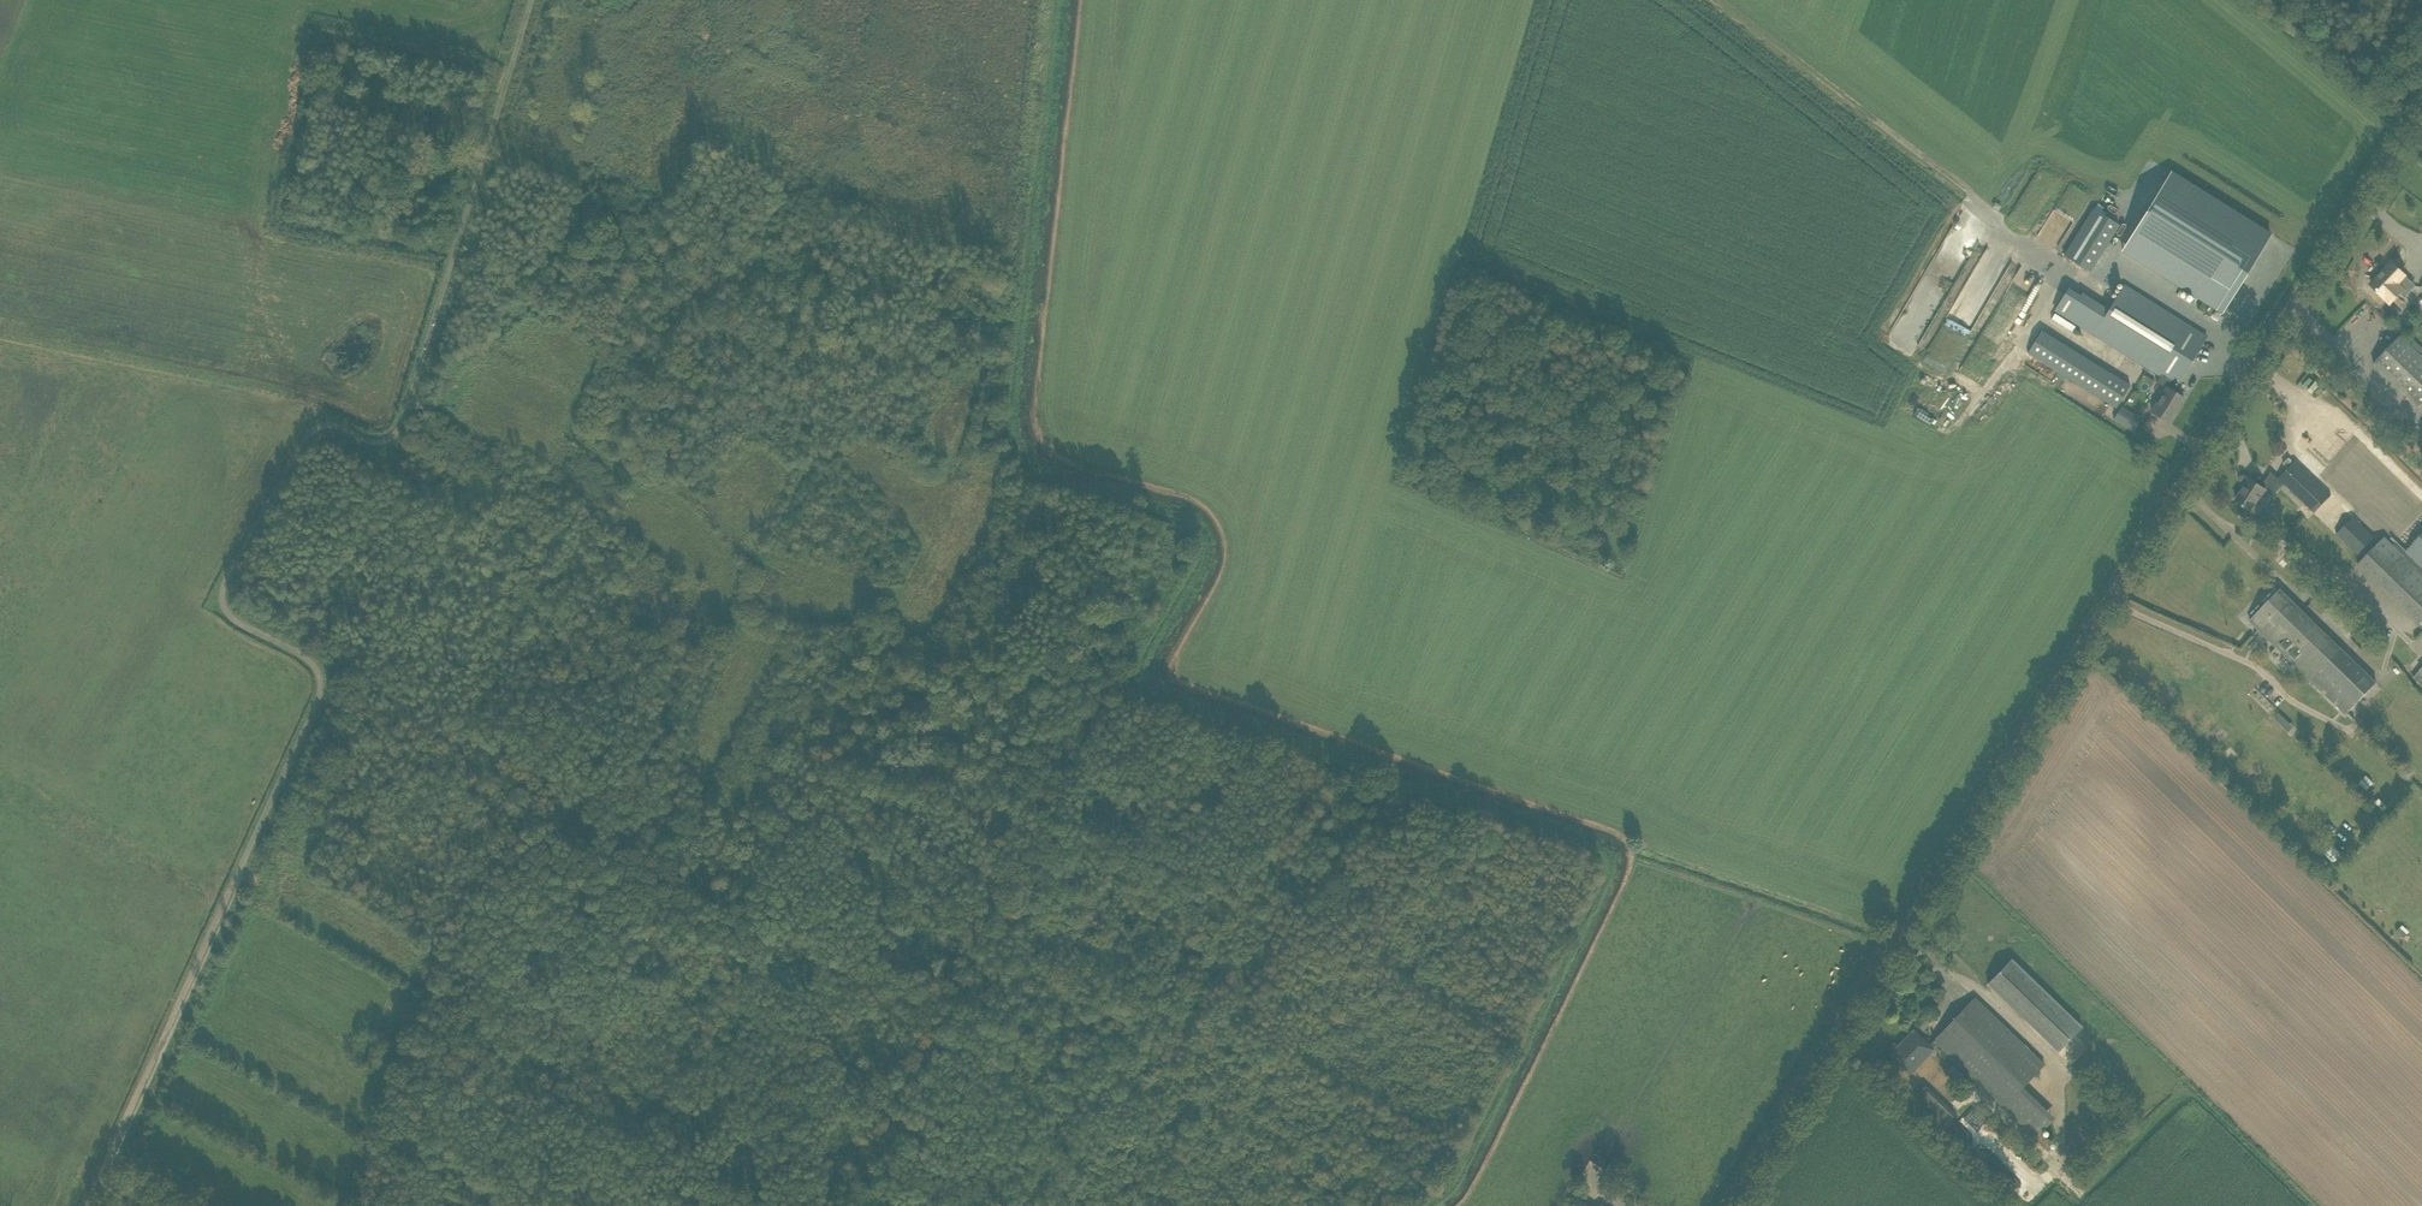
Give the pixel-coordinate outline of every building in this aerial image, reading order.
[(2169,171),(2121,249),(2201,300),(2196,308),(2208,316),(2214,307),(2222,312),(2271,234),(2169,171)] [(2090,272),(2120,226),(2093,209),(2064,255),(2090,272)] [(2394,288),(2405,276),(2392,263),(2371,284),(2391,303),(2400,294),(2394,288)] [(1968,272),(1970,269),(1965,266),(1959,279),(1966,282),(1970,273),(1968,272)] [(2176,385),(2206,337),(2123,286),(2107,312),(2068,288),(2054,311),(2093,335),(2164,378),(2161,385),(2166,388),(2151,412),(2169,423),(2184,399),(2171,391),(2175,385),(2176,385)] [(2042,331),(2028,353),(2116,408),(2130,385),(2109,372),(2042,331)] [(2374,364),(2417,405),(2421,401),(2421,403),(2421,357),(2410,346),(2401,337),(2374,364)] [(1971,350),(1961,370),(1969,374),(1980,354),(1971,350)] [(2120,409),(2113,420),(2133,432),(2140,422),(2120,409)] [(2295,461),(2279,478),(2314,513),(2331,495),(2295,461)] [(2246,507),(2261,515),(2269,501),(2261,495),(2265,489),(2262,487),(2258,484),(2248,478),(2244,483),(2246,484),(2236,500),(2246,507)] [(2420,566),(2395,542),(2393,545),(2384,537),(2379,542),(2353,517),(2336,534),(2362,559),(2357,565),(2419,624),(2421,620),(2421,565),(2420,566)] [(2280,589),(2250,621),(2346,715),(2376,683),(2280,589)] [(2413,678),(2417,682),(2421,687),(2421,669),(2413,678)] [(2192,707),(2183,717),(2192,726),(2202,715),(2192,707)] [(2279,711),(2274,717),(2290,732),(2296,726),(2279,711)] [(2288,742),(2280,749),(2288,758),(2296,751),(2288,742)] [(2330,775),(2322,784),(2329,789),(2336,780),(2330,775)] [(1988,984),(2058,1052),(2082,1026),(2012,958),(1988,984)] [(1910,1073),(1937,1045),(2035,1139),(2055,1118),(2022,1086),(2044,1063),(1975,997),(1929,1046),(1914,1031),(1891,1054),(1910,1073)] [(1973,1085),(1953,1066),(1948,1071),(1968,1090),(1973,1085)] [(1916,1097),(1944,1124),(1954,1114),(1926,1087),(1916,1097)] [(1586,1203),(1577,1198),(1572,1205),(1585,1205),(1586,1203)]
